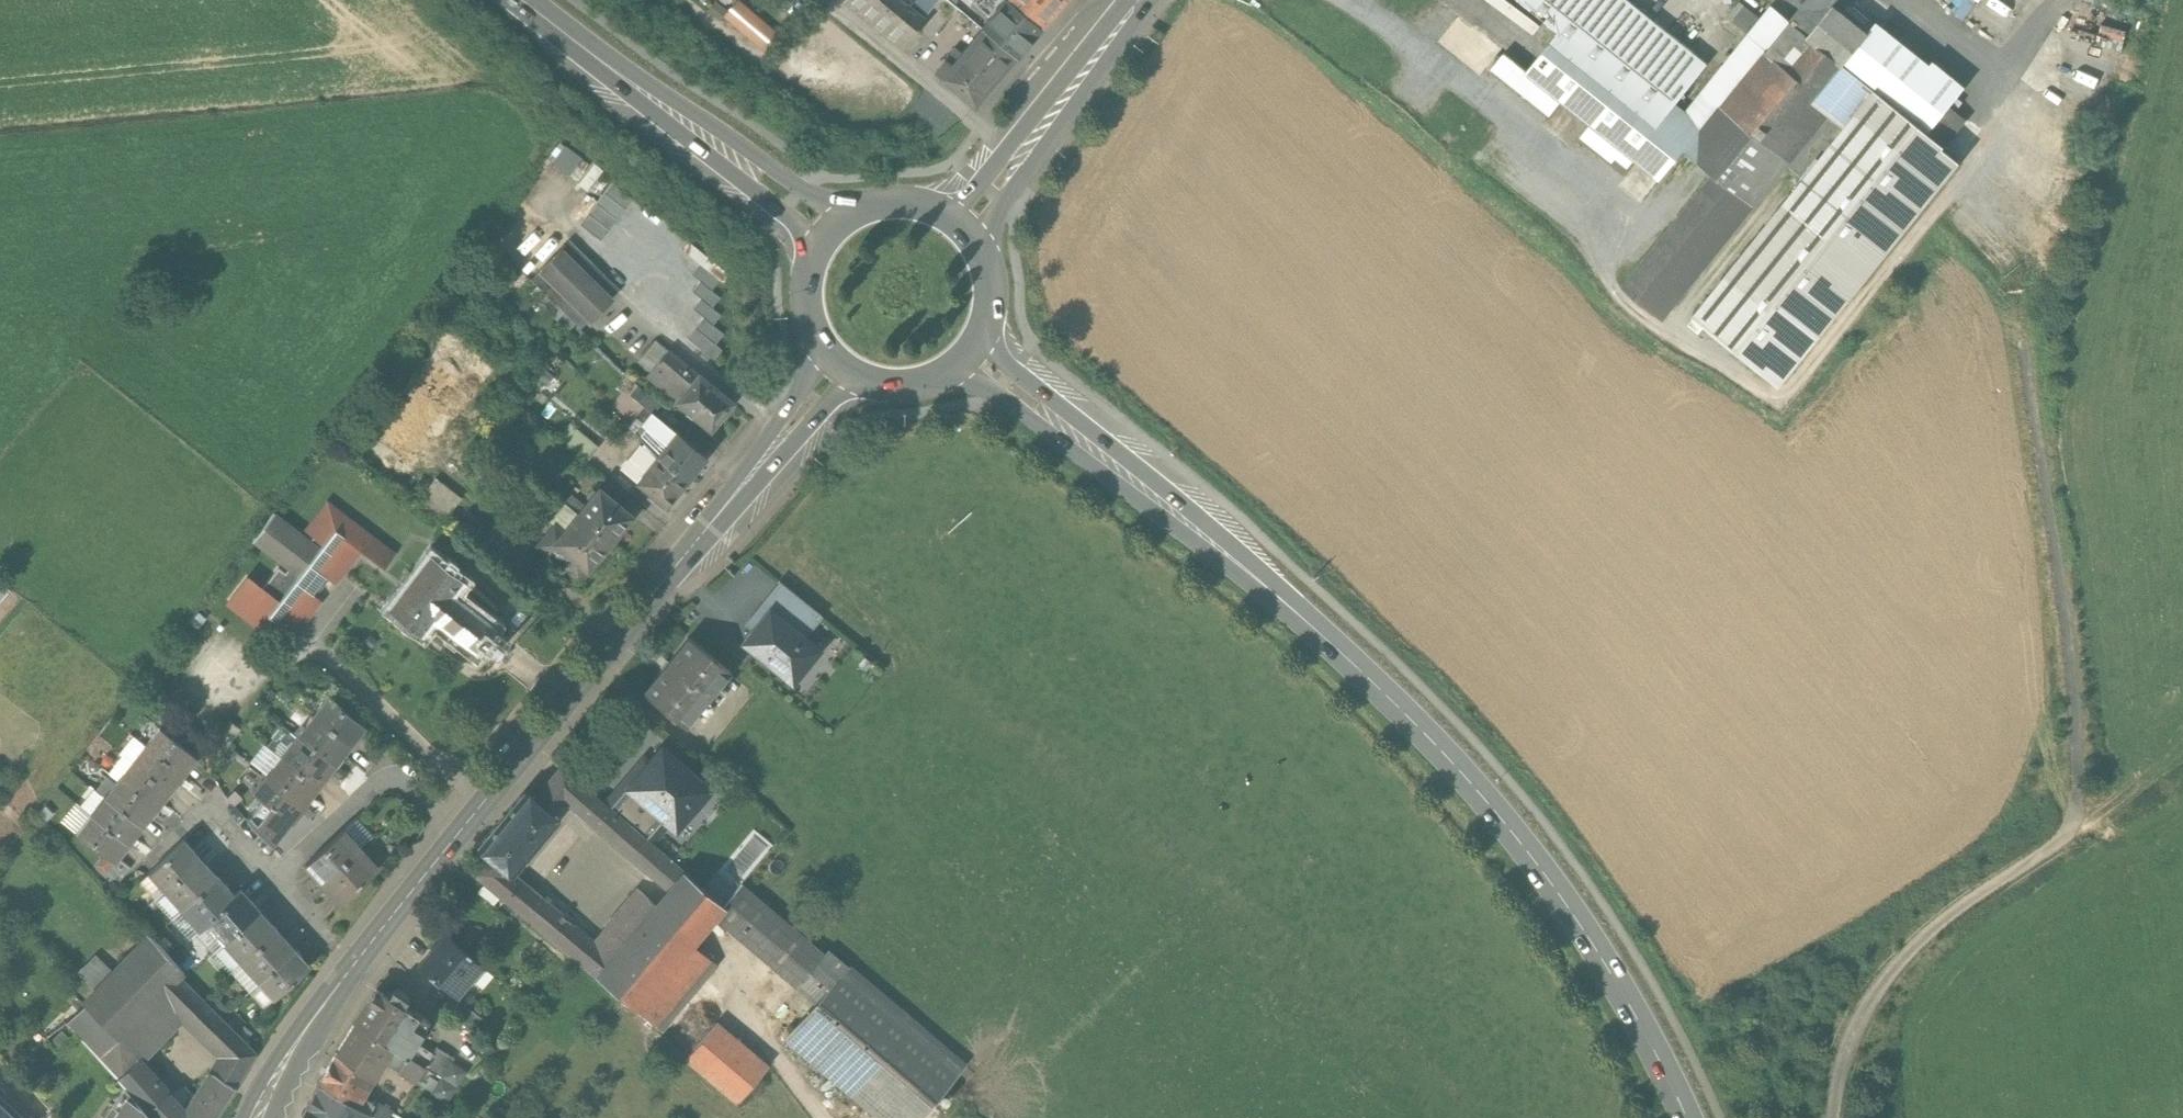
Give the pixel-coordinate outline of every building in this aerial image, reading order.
[(713,0),(704,12),(718,22),(726,10),(713,0)] [(904,51),(919,32),(915,29),(923,18),(901,0),(845,0),(844,1),(843,2),(904,51)] [(923,18),(938,0),(901,0),(923,18)] [(1040,28),(1006,0),(975,0),(972,3),(990,18),(981,28),(982,29),(1016,57),(1040,28)] [(1064,0),(1006,0),(1040,28),(1064,0)] [(1504,53),(1492,68),(1550,115),(1562,100),(1592,123),(1581,137),(1612,162),(1615,158),(1628,168),(1635,158),(1660,178),(1684,149),(1714,174),(1623,287),(1662,319),(1786,165),(1802,178),(1693,315),(1780,386),(1960,161),(1942,147),(1965,120),(1948,107),(1964,88),(1932,62),(1929,66),(1848,0),(1808,0),(1791,22),(1772,7),(1761,20),(1740,2),(1728,17),(1749,35),(1677,124),(1666,116),(1708,63),(1629,0),(1437,0),(1504,53)] [(764,29),(736,5),(725,17),(766,52),(779,35),(767,25),(764,29)] [(974,107),(1016,57),(982,29),(958,57),(952,52),(934,73),(974,107)] [(568,143),(555,161),(572,173),(586,155),(568,143)] [(583,179),(594,163),(586,157),(575,173),(583,179)] [(602,238),(636,196),(616,180),(582,222),(602,238)] [(731,273),(687,240),(679,251),(698,265),(718,281),(724,284),(731,273)] [(599,270),(569,241),(530,280),(563,312),(574,323),(582,331),(620,291),(599,270)] [(599,270),(620,291),(629,282),(608,261),(599,270)] [(718,281),(698,265),(689,275),(699,282),(710,291),(718,281)] [(710,291),(699,282),(691,293),(698,298),(712,309),(720,298),(710,291)] [(712,309),(698,298),(690,309),(701,317),(712,326),(720,316),(712,309)] [(566,331),(574,323),(563,312),(555,320),(566,331)] [(712,326),(701,317),(693,328),(715,344),(723,334),(712,326)] [(715,344),(693,328),(685,338),(714,360),(722,350),(715,344)] [(648,373),(666,350),(654,340),(636,363),(648,373)] [(675,401),(697,374),(666,350),(648,373),(645,377),(675,401)] [(540,366),(532,376),(544,385),(552,375),(540,366)] [(697,374),(675,401),(709,428),(730,401),(697,374)] [(629,395),(653,415),(661,405),(637,385),(629,395)] [(636,435),(658,456),(676,433),(653,415),(636,435)] [(568,424),(557,437),(586,461),(597,447),(568,424)] [(658,456),(657,457),(685,481),(705,457),(676,433),(658,456)] [(636,482),(657,457),(645,445),(622,471),(636,482)] [(685,481),(657,457),(636,482),(665,506),(685,481)] [(435,478),(416,503),(441,523),(461,498),(435,478)] [(633,516),(598,487),(584,505),(577,513),(611,542),(633,516)] [(557,497),(577,513),(584,505),(564,489),(557,497)] [(249,577),(230,601),(266,629),(274,619),(294,635),(321,600),(314,594),(327,577),(335,583),(361,549),(384,567),(394,554),(330,503),(308,530),(315,535),(311,540),(275,512),(254,538),(290,567),(286,572),(280,567),(263,588),(249,577)] [(611,542),(577,513),(562,532),(554,525),(536,546),(577,579),(585,569),(587,571),(611,542)] [(463,581),(431,556),(415,577),(407,571),(400,581),(407,587),(389,610),(421,635),(432,621),(444,631),(443,633),(444,634),(446,632),(458,642),(457,643),(458,645),(460,643),(472,652),(472,656),(474,656),(474,652),(479,645),(485,650),(493,640),(487,635),(493,628),(496,627),(496,625),(493,626),(480,616),(482,614),(480,613),(479,615),(466,605),(468,603),(466,602),(465,604),(452,595),(463,581)] [(12,587),(0,579),(0,603),(1,603),(12,587)] [(779,583),(744,625),(753,633),(762,621),(755,615),(762,606),(805,640),(823,618),(779,583)] [(753,633),(744,644),(793,684),(819,652),(805,640),(762,606),(755,615),(762,621),(753,633)] [(731,673),(688,639),(643,694),(686,728),(731,673)] [(326,698),(312,716),(351,746),(365,728),(326,698)] [(312,716),(296,737),(335,767),(351,746),(312,716)] [(158,728),(144,745),(182,776),(197,758),(158,728)] [(120,755),(130,763),(144,745),(134,737),(120,755)] [(296,737),(280,758),(319,788),(335,767),(296,737)] [(144,745),(130,763),(169,794),(182,776),(144,745)] [(267,775),(280,758),(265,745),(251,763),(267,775)] [(634,772),(621,786),(675,832),(696,807),(688,801),(702,783),(661,749),(639,776),(634,772)] [(267,775),(306,805),(319,788),(280,758),(267,775)] [(130,763),(117,780),(155,811),(169,794),(130,763)] [(564,801),(670,891),(685,874),(561,768),(546,786),(535,801),(552,815),(564,801)] [(306,805),(267,775),(253,793),(292,823),(306,805)] [(117,780),(103,797),(142,828),(155,811),(117,780)] [(535,801),(525,792),(477,849),(487,857),(474,874),(506,901),(520,883),(512,875),(558,820),(552,815),(535,801)] [(103,797),(90,814),(128,845),(142,828),(103,797)] [(75,832),(90,814),(76,803),(62,821),(75,832)] [(128,845),(90,814),(75,832),(102,854),(114,863),(128,845)] [(322,882),(358,850),(343,833),(307,866),(322,882)] [(148,874),(163,891),(200,858),(184,841),(148,874)] [(377,870),(358,850),(322,882),(341,903),(377,870)] [(106,873),(114,863),(102,854),(94,864),(106,873)] [(163,891),(181,910),(217,877),(200,858),(163,891)] [(153,900),(163,891),(148,874),(138,883),(153,900)] [(670,891),(657,906),(597,977),(660,1030),(714,965),(690,944),(713,918),(723,906),(685,874),(670,891)] [(206,924),(205,924),(235,897),(235,896),(217,877),(181,910),(199,931),(206,924)] [(594,944),(520,883),(506,901),(597,977),(657,906),(637,889),(605,927),(607,928),(594,944)] [(741,884),(723,906),(713,918),(815,1005),(786,1039),(879,1117),(920,1117),(964,1066),(827,950),(824,954),(741,884)] [(163,891),(153,900),(171,919),(181,910),(163,891)] [(206,924),(223,943),(259,911),(241,891),(235,896),(235,897),(205,924),(206,924)] [(223,943),(241,963),(277,930),(259,911),(223,943)] [(241,963),(259,983),(295,950),(277,930),(241,963)] [(483,967),(447,936),(419,969),(456,1000),(483,967)] [(213,1072),(232,1089),(255,1053),(178,979),(183,974),(151,938),(85,1005),(118,1036),(120,1039),(162,996),(183,1016),(224,1055),(213,1072)] [(310,967),(295,950),(259,983),(274,1000),(310,967)] [(259,983),(241,963),(230,973),(247,993),(259,983)] [(495,977),(483,967),(456,1000),(460,1003),(468,1009),(495,977)] [(259,983),(247,993),(263,1010),(274,1000),(259,983)] [(386,997),(376,990),(355,1022),(393,1047),(403,1054),(425,1067),(433,1054),(431,1053),(414,1042),(428,1020),(412,1010),(410,1013),(401,1007),(407,998),(406,995),(395,988),(392,989),(386,997)] [(140,1061),(183,1016),(162,996),(120,1039),(140,1061)] [(483,1022),(468,1009),(460,1003),(450,1014),(474,1034),(483,1022)] [(97,1059),(118,1036),(85,1005),(66,1025),(97,1059)] [(393,1047),(355,1022),(335,1055),(372,1079),(393,1047)] [(767,1068),(716,1023),(686,1058),(738,1102),(767,1068)] [(59,1053),(70,1043),(61,1033),(50,1043),(59,1053)] [(120,1039),(118,1036),(97,1059),(124,1088),(147,1112),(167,1091),(140,1061),(120,1039)] [(433,1054),(425,1067),(435,1074),(447,1055),(435,1047),(431,1053),(433,1054)] [(425,1067),(403,1054),(395,1067),(417,1080),(425,1067)] [(357,1106),(372,1079),(335,1055),(319,1084),(357,1106)] [(153,1117),(213,1117),(232,1089),(213,1072),(187,1113),(167,1091),(147,1112),(153,1117)] [(357,1106),(319,1084),(302,1112),(302,1113),(310,1117),(350,1117),(357,1106)] [(3,1100),(5,1098),(5,1092),(0,1087),(0,1117),(22,1117),(3,1100)] [(147,1112),(124,1088),(103,1117),(153,1117),(147,1112)] [(367,1112),(378,1117),(388,1117),(391,1111),(373,1101),(367,1112)]
